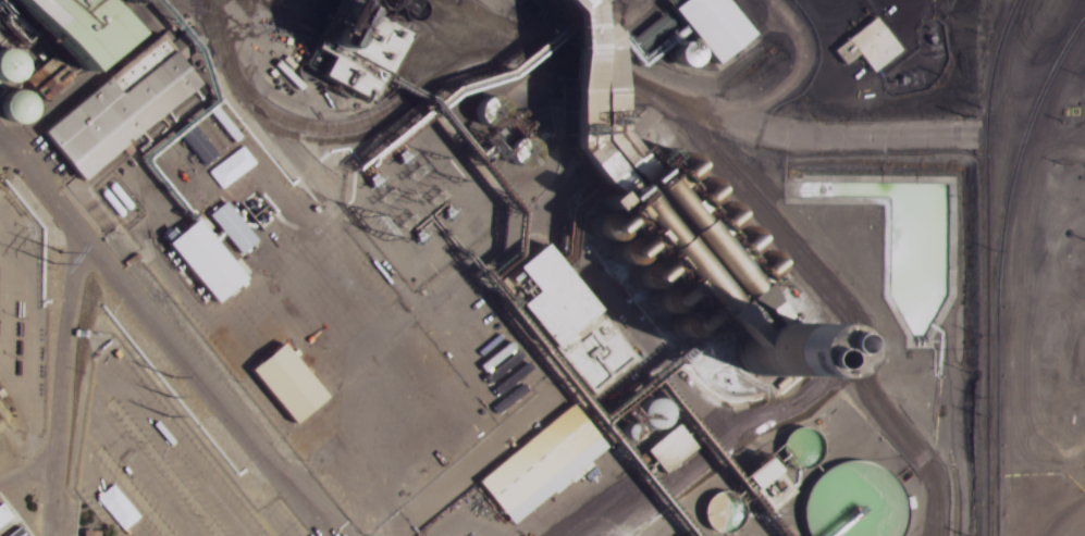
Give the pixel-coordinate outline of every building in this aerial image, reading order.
[(87,72),(31,0),(111,0),(133,28),(87,72)] [(361,102),(418,0),(328,0),(304,47),(321,57),(311,77),(361,102)] [(535,35),(538,71),(573,67),(609,0),(520,0),(535,35)] [(567,11),(558,0),(610,0),(606,3),(616,129),(643,164),(611,191),(569,144),(567,11)] [(902,51),(876,17),(832,50),(844,65),(859,54),(873,73),(902,51)] [(32,133),(150,41),(159,50),(170,38),(183,53),(173,65),(192,86),(73,185),(32,133)] [(19,67),(16,62),(14,57),(10,53),(4,51),(0,51),(0,84),(5,84),(11,82),(14,77),(17,73),(19,67)] [(73,76),(54,55),(25,80),(45,102),(73,76)] [(27,110),(26,104),(24,100),(20,96),(15,94),(10,92),(4,94),(0,97),(0,121),(3,124),(9,126),(14,125),(20,123),(23,120),(26,115),(27,110)] [(219,156),(193,123),(181,134),(207,166),(219,156)] [(197,172),(169,143),(157,154),(185,183),(197,172)] [(593,205),(611,191),(643,164),(650,160),(662,172),(675,163),(768,275),(745,298),(761,314),(725,344),(711,327),(681,347),(584,236),(599,223),(593,205)] [(215,204),(246,244),(230,255),(198,219),(215,204)] [(187,222),(236,279),(208,304),(159,247),(187,222)] [(534,242),(626,360),(582,396),(509,306),(526,292),(506,269),(534,242)] [(243,372),(284,425),(318,399),(276,345),(243,372)] [(467,483),(558,407),(595,448),(502,529),(467,483)] [(699,448),(679,423),(647,449),(666,474),(699,448)] [(797,493),(782,473),(786,471),(775,457),(751,475),(776,509),(797,493)] [(889,466),(811,464),(810,535),(888,535),(889,466)]
